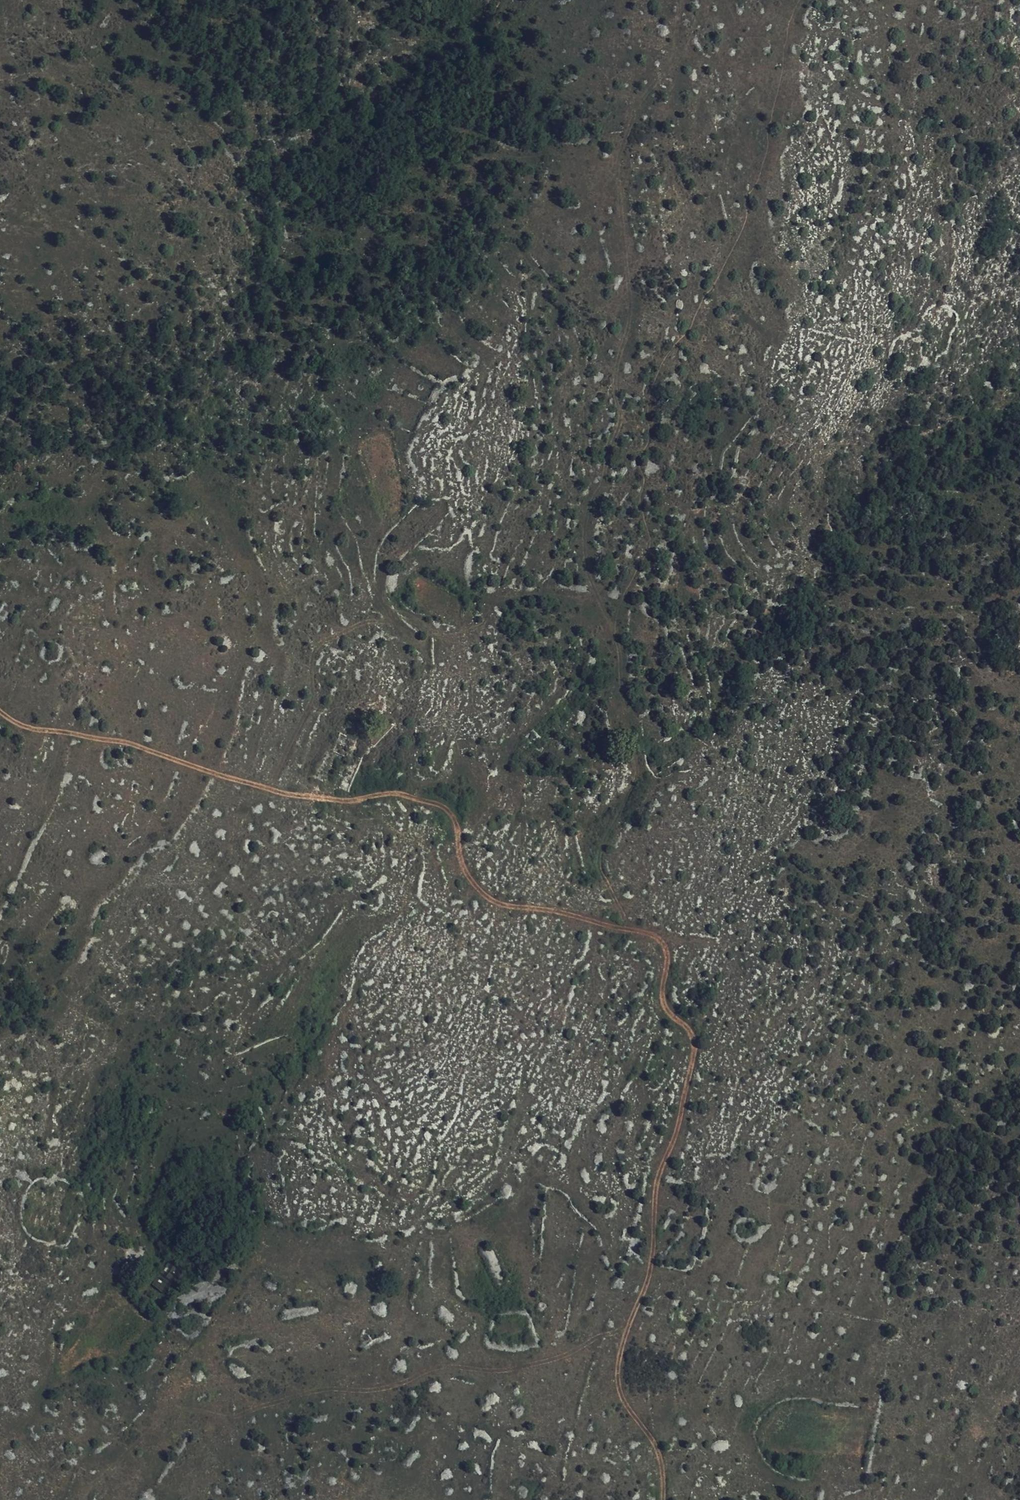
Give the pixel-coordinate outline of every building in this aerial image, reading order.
[(157,1276),(151,1284),(162,1292),(168,1283),(157,1276)]
